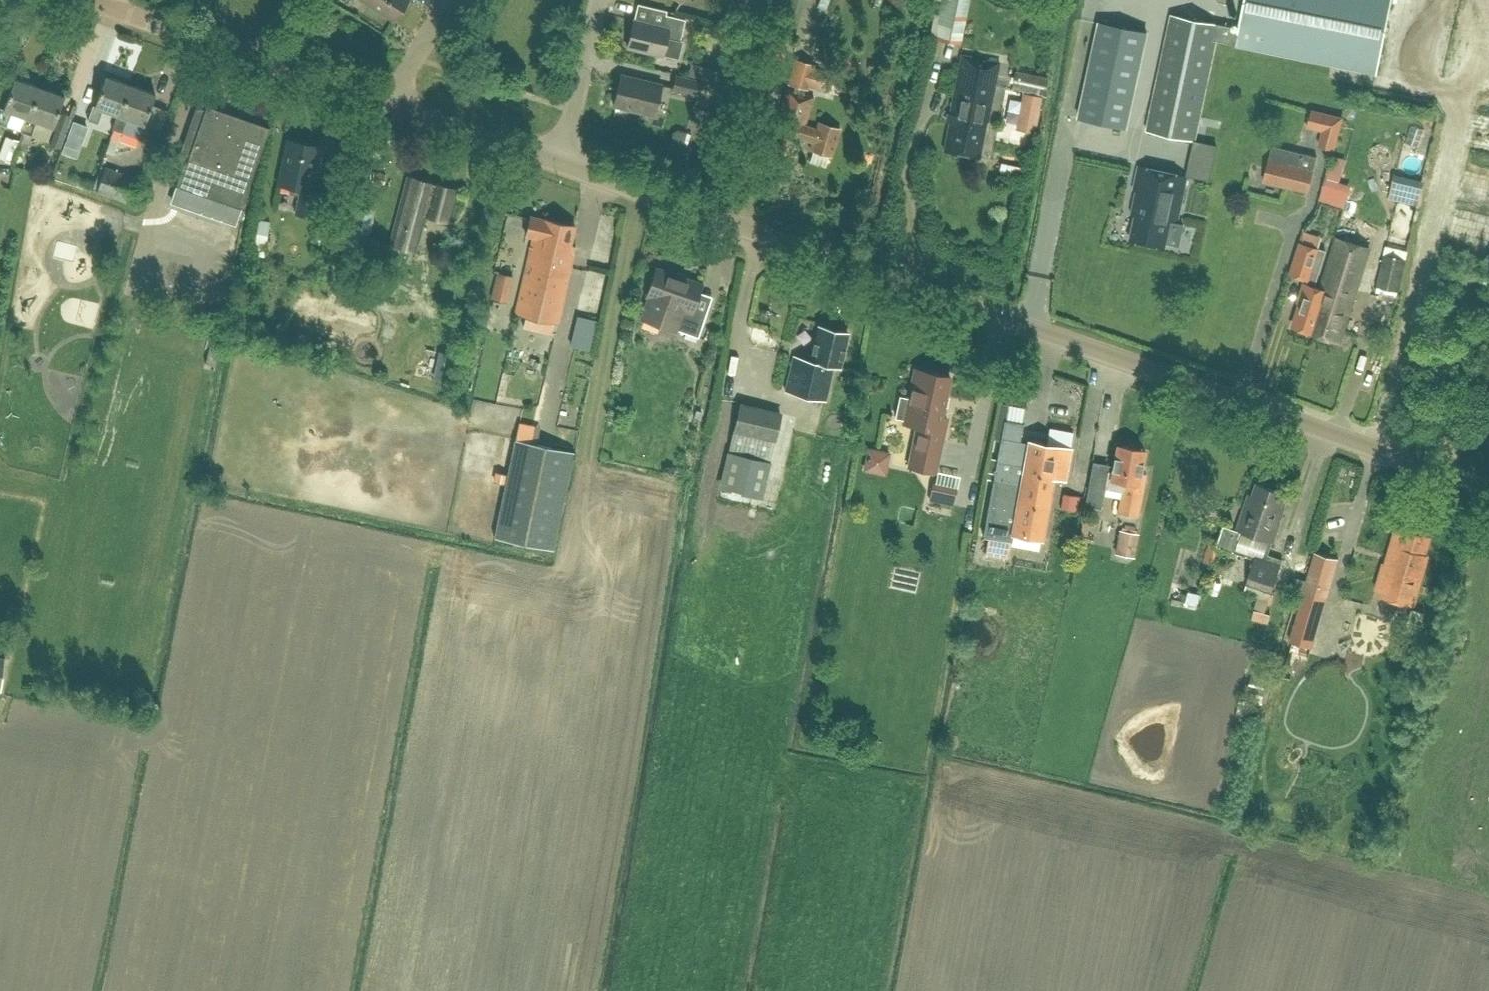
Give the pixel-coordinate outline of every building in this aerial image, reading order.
[(393,20),(406,0),(362,0),(393,20)] [(793,32),(803,0),(781,0),(774,26),(793,32)] [(960,43),(968,0),(942,0),(934,38),(960,43)] [(1146,130),(1194,141),(1216,40),(1375,72),(1390,0),(1244,0),(1239,28),(1216,23),(1215,27),(1170,18),(1146,130)] [(626,46),(662,55),(678,58),(682,39),(680,39),(685,18),(665,14),(662,26),(633,19),(626,46)] [(1099,21),(1095,39),(1078,116),(1126,127),(1146,32),(1099,21)] [(947,122),(948,122),(943,149),(979,156),(986,121),(987,121),(999,62),(961,54),(947,122)] [(815,91),(822,66),(793,58),(786,83),(815,91)] [(691,62),(688,74),(714,81),(717,69),(691,62)] [(1043,95),(1047,76),(1014,69),(1010,88),(1042,95),(1043,95)] [(653,114),(661,83),(620,74),(613,105),(653,114)] [(711,83),(700,80),(700,79),(674,74),(671,89),(696,95),(697,94),(708,97),(711,83)] [(102,109),(117,114),(119,115),(130,84),(105,75),(94,105),(92,105),(87,119),(97,123),(102,109)] [(25,116),(28,117),(39,86),(14,77),(3,108),(1,107),(0,110),(0,123),(6,125),(11,111),(25,116)] [(118,142),(121,131),(126,117),(144,124),(155,93),(130,84),(119,115),(117,114),(111,128),(113,128),(109,139),(107,145),(115,148),(118,142)] [(63,95),(39,86),(28,117),(25,116),(20,130),(30,133),(35,120),(52,126),(63,95)] [(797,148),(800,138),(812,142),(810,149),(831,155),(839,128),(818,122),(816,128),(804,125),(812,96),(785,88),(771,138),(776,139),(773,148),(790,153),(792,146),(797,148)] [(1042,95),(1022,90),(1014,129),(1034,133),(1042,95)] [(175,184),(241,206),(268,126),(206,105),(185,163),(183,162),(175,184)] [(1311,110),(1307,125),(1323,130),(1319,145),(1333,148),(1341,118),(1311,110)] [(50,144),(58,147),(70,114),(61,111),(50,144)] [(80,162),(92,122),(76,117),(65,158),(80,162)] [(286,138),(277,183),(300,187),(294,212),(323,218),(328,192),(310,189),(319,144),(286,138)] [(16,143),(5,139),(0,153),(0,155),(10,159),(16,143)] [(1272,145),(1263,180),(1293,187),(1295,191),(1305,193),(1308,191),(1310,192),(1319,157),(1272,145)] [(1331,162),(1329,204),(1340,204),(1340,198),(1353,199),(1355,163),(1331,162)] [(131,204),(139,178),(105,165),(95,191),(131,204)] [(1186,174),(1138,165),(1131,198),(1134,199),(1131,213),(1135,214),(1130,237),(1165,245),(1170,221),(1177,223),(1186,174)] [(425,215),(449,221),(458,190),(407,176),(389,243),(415,250),(425,215)] [(342,255),(361,259),(367,230),(370,230),(374,207),(352,203),(342,255)] [(533,236),(515,313),(557,322),(573,254),(568,252),(574,225),(543,218),(529,215),(525,234),(533,236)] [(492,270),(513,275),(521,235),(500,231),(492,270)] [(1320,286),(1313,284),(1306,282),(1306,283),(1304,283),(1300,296),(1303,297),(1294,327),(1339,341),(1369,247),(1335,237),(1320,286)] [(1306,282),(1313,284),(1324,250),(1299,242),(1290,273),(1307,279),(1306,282)] [(1376,286),(1398,291),(1406,258),(1383,253),(1375,285),(1376,286)] [(645,295),(646,296),(640,317),(675,328),(697,336),(705,314),(691,309),(701,282),(655,267),(645,295)] [(511,275),(495,272),(489,299),(505,302),(511,275)] [(847,331),(817,324),(809,358),(793,354),(784,390),(824,400),(833,364),(839,366),(847,331)] [(949,375),(914,368),(908,397),(899,395),(894,417),(903,418),(902,422),(918,426),(916,435),(914,434),(907,466),(934,472),(946,417),(940,416),(949,375)] [(775,441),(781,411),(738,401),(731,430),(775,441)] [(982,535),(987,536),(1010,541),(1012,533),(1041,538),(1052,476),(1064,478),(1070,447),(1027,440),(1026,442),(1019,441),(1022,423),(1003,419),(982,535)] [(552,549),(573,451),(514,438),(493,536),(552,549)] [(1107,469),(1104,488),(1121,491),(1117,511),(1136,515),(1145,472),(1138,471),(1142,449),(1117,444),(1111,470),(1107,469)] [(867,445),(867,462),(891,462),(890,445),(867,445)] [(1278,514),(1285,493),(1256,482),(1252,495),(1249,493),(1236,529),(1224,525),(1217,545),(1233,551),(1240,529),(1272,541),(1282,515),(1278,514)] [(952,504),(955,488),(932,483),(928,499),(952,504)] [(1060,508),(1081,511),(1083,496),(1062,492),(1060,508)] [(1393,553),(1381,594),(1413,603),(1427,556),(1425,555),(1430,537),(1402,529),(1401,531),(1396,529),(1389,552),(1393,553)] [(1134,533),(1118,530),(1116,545),(1132,548),(1134,533)] [(1315,552),(1303,594),(1323,600),(1335,558),(1315,552)] [(1272,591),(1281,562),(1255,553),(1246,583),(1272,591)] [(1173,598),(1171,603),(1196,609),(1197,605),(1198,605),(1200,593),(1188,590),(1186,601),(1173,598)] [(1254,615),(1270,616),(1270,603),(1254,603),(1254,615)]
